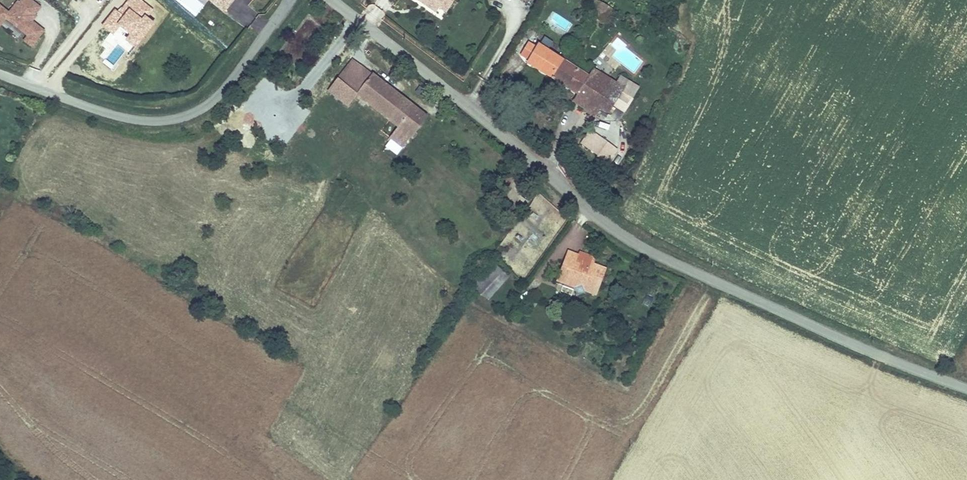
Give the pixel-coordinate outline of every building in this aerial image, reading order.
[(32,48),(45,30),(32,20),(42,7),(33,0),(17,0),(9,11),(0,4),(0,29),(18,41),(20,39),(32,48)] [(206,15),(219,0),(188,0),(206,15)] [(431,15),(435,10),(441,0),(409,0),(431,15)] [(435,10),(441,15),(451,0),(441,0),(435,10)] [(603,3),(598,0),(595,0),(588,10),(593,16),(594,16),(603,3)] [(611,8),(603,3),(594,16),(602,20),(611,8)] [(535,50),(528,44),(520,55),(528,61),(528,62),(579,96),(599,109),(608,115),(624,91),(593,71),(587,80),(538,45),(535,50)] [(360,67),(338,96),(348,103),(356,93),(410,135),(425,116),(360,67)] [(594,116),(599,109),(579,96),(574,103),(594,116)] [(579,146),(610,163),(619,148),(588,130),(579,146)] [(591,258),(580,255),(579,256),(570,253),(559,279),(578,287),(573,292),(576,296),(588,296),(591,290),(594,291),(603,270),(592,267),(594,262),(591,258)] [(500,283),(489,275),(483,282),(495,291),(500,283)] [(571,297),(574,289),(559,284),(557,291),(571,297)]
